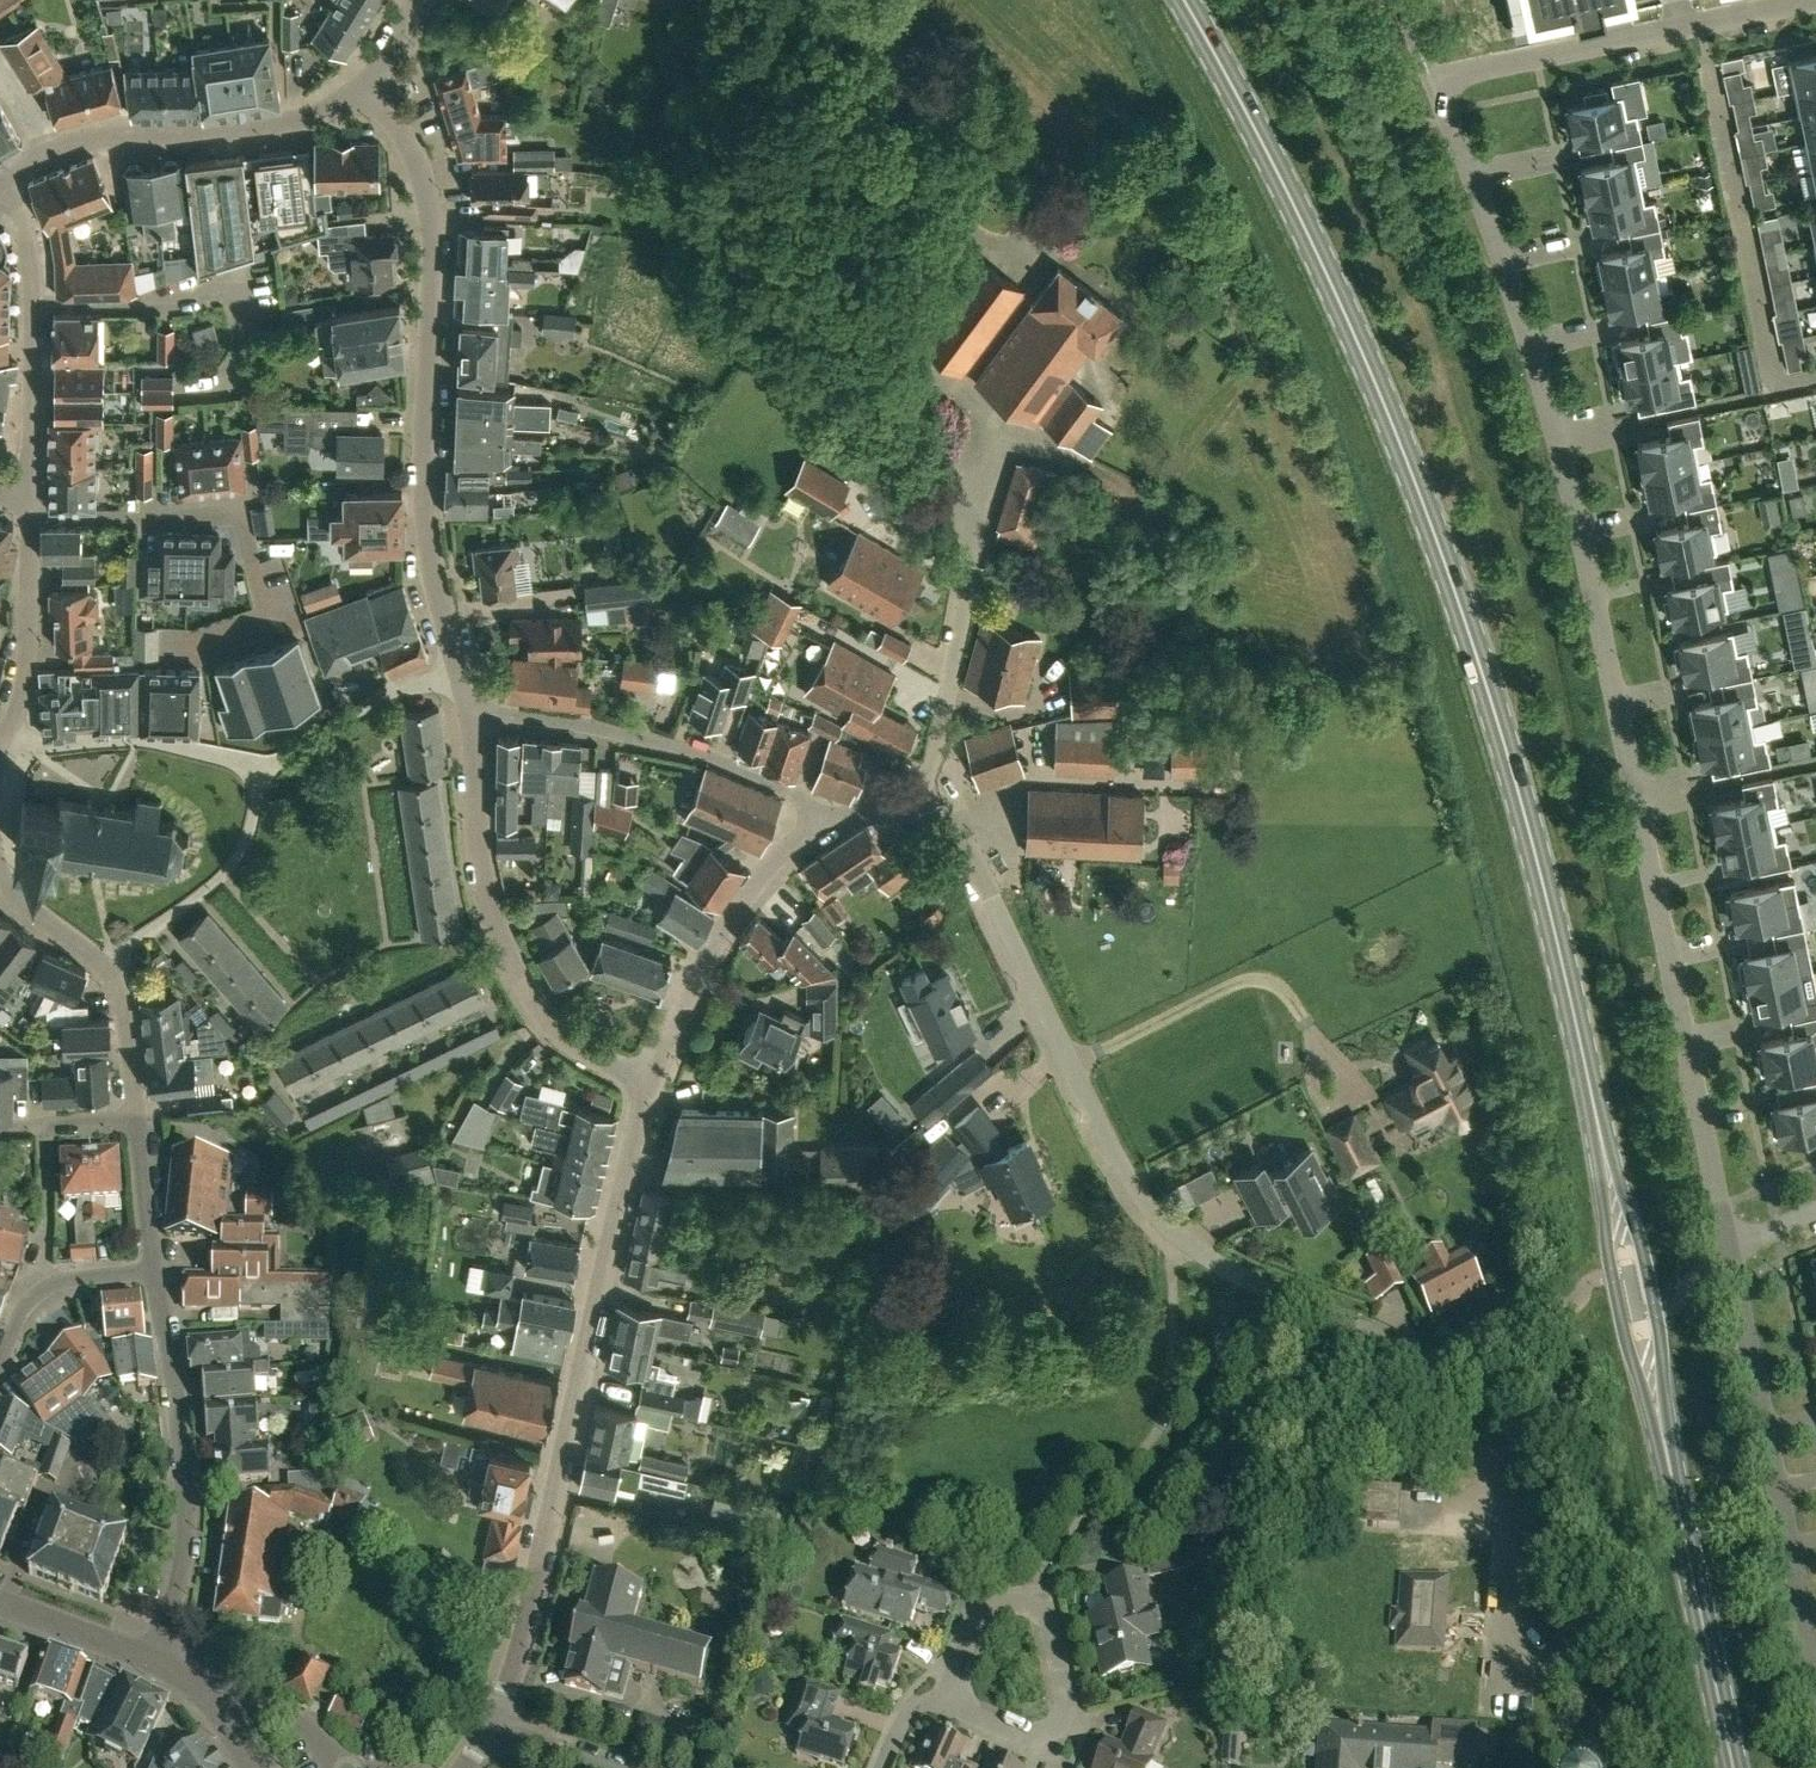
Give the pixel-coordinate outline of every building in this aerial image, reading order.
[(23,0),(0,0),(0,15),(23,0)] [(343,0),(337,0),(314,37),(348,57),(372,18),(343,0)] [(372,18),(383,0),(343,0),(372,18)] [(498,9),(504,0),(485,0),(498,9)] [(594,22),(610,28),(619,0),(601,0),(594,22)] [(740,10),(742,0),(717,0),(716,7),(740,10)] [(1513,24),(1575,10),(1578,23),(1606,17),(1603,3),(1619,0),(1507,0),(1513,24)] [(298,12),(282,12),(283,46),(299,47),(298,12)] [(67,76),(45,38),(37,26),(1,42),(30,89),(46,85),(58,124),(124,106),(112,64),(67,76)] [(113,30),(104,33),(110,58),(120,56),(113,30)] [(197,67),(204,117),(280,106),(269,38),(193,50),(198,67),(197,67)] [(1815,84),(1815,55),(1786,61),(1792,89),(1815,84)] [(501,56),(468,69),(434,79),(448,125),(458,157),(507,157),(507,138),(520,138),(520,114),(507,114),(482,115),(472,83),(506,72),(501,56)] [(204,117),(197,67),(161,69),(168,118),(204,117)] [(168,118),(161,69),(125,70),(133,118),(168,118)] [(1728,74),(1730,88),(1742,85),(1739,71),(1728,74)] [(1792,89),(1798,116),(1815,112),(1815,84),(1792,89)] [(1608,132),(1611,147),(1642,140),(1637,113),(1627,115),(1622,95),(1608,98),(1606,89),(1584,94),(1586,103),(1568,106),(1575,139),(1608,132)] [(0,106),(0,152),(3,157),(2,156),(22,144),(0,106)] [(1736,115),(1739,128),(1750,125),(1748,112),(1736,115)] [(1803,142),(1815,140),(1815,112),(1798,116),(1798,117),(1803,116),(1809,140),(1803,141),(1803,142)] [(1753,138),(1750,125),(1739,128),(1741,141),(1753,138)] [(1587,197),(1641,186),(1636,158),(1645,156),(1642,140),(1611,147),(1614,162),(1581,169),(1587,197)] [(1803,142),(1809,169),(1815,167),(1815,140),(1803,142)] [(379,143),(316,143),(317,189),(380,188),(379,143)] [(308,149),(239,158),(255,253),(315,234),(316,234),(327,230),(326,224),(325,210),(315,212),(308,149)] [(527,170),(549,169),(552,169),(552,153),(536,153),(515,153),(516,170),(527,170)] [(198,271),(255,253),(239,158),(186,164),(198,271)] [(112,207),(111,204),(95,159),(30,185),(48,231),(51,230),(55,262),(56,296),(135,294),(137,293),(136,285),(139,283),(137,272),(135,272),(134,268),(75,270),(75,262),(68,219),(87,212),(89,219),(91,218),(90,215),(112,207)] [(161,238),(162,237),(176,236),(173,209),(186,208),(181,165),(153,169),(161,238)] [(1750,181),(1762,179),(1759,166),(1747,168),(1750,181)] [(125,172),(129,214),(142,213),(145,239),(161,238),(153,169),(125,172)] [(549,169),(527,170),(516,170),(472,171),(473,198),(474,200),(492,199),(492,205),(487,205),(485,212),(484,212),(484,213),(535,216),(536,209),(551,209),(551,191),(548,191),(549,169)] [(1762,179),(1750,181),(1753,194),(1764,192),(1762,179)] [(1625,219),(1628,234),(1660,227),(1655,200),(1645,202),(1641,186),(1587,197),(1587,198),(1588,198),(1589,202),(1584,203),(1588,221),(1593,220),(1594,225),(1625,219)] [(335,269),(343,268),(345,287),(392,285),(390,260),(397,259),(394,236),(365,238),(363,221),(326,224),(327,230),(316,234),(318,252),(329,252),(330,264),(335,269)] [(461,230),(458,269),(504,272),(505,269),(535,270),(535,269),(535,259),(513,258),(513,264),(505,264),(507,227),(485,225),(484,231),(461,230)] [(1605,284),(1659,273),(1655,257),(1665,254),(1660,227),(1628,234),(1632,249),(1600,255),(1602,261),(1596,262),(1600,280),(1605,279),(1606,283),(1605,283),(1605,284)] [(3,431),(10,380),(16,381),(18,365),(7,363),(9,266),(3,261),(5,257),(6,250),(4,245),(2,241),(0,238),(0,430),(3,431)] [(1765,256),(1777,253),(1774,240),(1762,242),(1765,256)] [(1779,266),(1777,253),(1765,256),(1768,269),(1779,266)] [(536,258),(535,259),(535,269),(558,271),(559,259),(536,258)] [(1022,297),(978,260),(913,337),(957,375),(1022,297)] [(163,262),(164,266),(166,282),(182,276),(180,261),(163,262)] [(136,285),(137,293),(166,282),(164,266),(137,272),(139,283),(136,285)] [(504,272),(458,269),(456,312),(507,314),(509,283),(534,284),(535,270),(505,269),(504,272)] [(1034,307),(976,385),(1033,427),(1038,420),(1073,445),(1091,458),(1111,431),(1093,418),(1102,406),(1074,385),(1068,380),(1071,375),(1091,349),(1096,353),(1123,317),(1058,269),(1032,305),(1034,307)] [(1659,274),(1659,273),(1605,284),(1611,313),(1643,306),(1646,321),(1678,315),(1672,288),(1657,291),(1654,275),(1659,274)] [(1777,312),(1788,309),(1786,296),(1774,299),(1777,312)] [(405,362),(400,305),(333,316),(315,321),(315,328),(313,328),(315,342),(323,342),(325,352),(338,351),(340,372),(405,362)] [(1788,309),(1777,312),(1779,325),(1791,322),(1788,309)] [(576,315),(562,313),(544,312),(542,332),(573,336),(576,315)] [(512,317),(463,315),(460,376),(507,382),(510,344),(521,345),(522,327),(511,327),(512,317)] [(1623,370),(1623,371),(1677,360),(1677,359),(1671,360),(1668,345),(1683,341),(1678,315),(1646,321),(1650,336),(1618,342),(1624,370),(1623,370)] [(54,361),(104,362),(104,361),(99,361),(99,316),(54,316),(54,361)] [(213,324),(192,331),(196,346),(218,340),(213,324)] [(287,343),(303,341),(302,324),(286,329),(287,343)] [(159,330),(159,361),(174,362),(174,330),(159,330)] [(1786,355),(1789,369),(1800,366),(1797,352),(1786,355)] [(1680,377),(1677,360),(1623,371),(1624,376),(1619,377),(1622,395),(1627,394),(1629,400),(1661,393),(1664,408),(1696,402),(1690,375),(1680,377)] [(56,391),(104,392),(104,362),(54,361),(54,362),(56,362),(56,391)] [(1757,367),(1741,371),(1745,393),(1761,389),(1757,367)] [(142,377),(142,392),(173,392),(173,377),(142,377)] [(458,412),(550,417),(551,405),(513,403),(513,393),(460,388),(458,412)] [(104,422),(104,392),(56,391),(56,421),(51,421),(104,422)] [(173,407),(173,392),(142,392),(142,406),(173,407)] [(257,405),(257,426),(258,437),(284,437),(284,451),(308,451),(323,452),(323,462),(328,462),(328,467),(338,467),(338,465),(382,467),(383,435),(356,434),(356,428),(312,427),(312,407),(281,406),(257,405)] [(550,417),(458,412),(457,436),(511,438),(512,428),(549,429),(550,417)] [(175,445),(175,413),(158,413),(158,445),(175,445)] [(1644,473),(1698,462),(1694,445),(1704,443),(1699,416),(1667,422),(1670,438),(1638,444),(1644,473)] [(104,422),(51,421),(50,469),(95,469),(95,468),(94,468),(95,446),(99,446),(99,430),(95,430),(95,422),(104,422)] [(259,448),(258,437),(257,426),(242,428),(244,449),(259,448)] [(511,438),(457,436),(456,461),(510,460),(511,451),(540,451),(541,439),(511,438)] [(207,442),(212,489),(243,486),(238,439),(225,440),(224,437),(210,438),(210,441),(207,442)] [(212,489),(207,442),(204,442),(204,439),(190,440),(190,443),(177,445),(181,492),(212,489)] [(137,447),(137,464),(152,464),(153,447),(137,447)] [(849,486),(805,460),(787,491),(831,517),(849,486)] [(1701,478),(1698,462),(1644,473),(1644,474),(1645,473),(1646,477),(1641,478),(1644,496),(1650,495),(1651,501),(1682,495),(1685,510),(1717,503),(1711,476),(1701,478)] [(152,464),(137,464),(137,495),(152,495),(152,464)] [(531,468),(490,470),(489,483),(506,483),(506,481),(570,479),(570,477),(583,477),(583,467),(531,468)] [(614,472),(618,490),(633,486),(629,468),(614,472)] [(95,469),(50,469),(50,470),(51,470),(51,509),(96,510),(95,487),(99,486),(98,472),(95,472),(95,469)] [(489,494),(489,483),(490,470),(448,470),(447,494),(489,494)] [(309,515),(309,525),(333,525),(334,527),(348,527),(348,522),(366,521),(366,515),(403,515),(403,493),(346,494),(346,514),(309,515)] [(489,494),(447,494),(446,517),(488,517),(489,494)] [(727,503),(714,525),(748,546),(761,523),(727,503)] [(1717,503),(1685,510),(1688,525),(1656,531),(1662,564),(1717,552),(1712,532),(1722,530),(1717,503)] [(404,548),(403,515),(366,515),(366,521),(348,522),(348,527),(334,527),(333,525),(309,525),(310,538),(334,538),(334,533),(346,532),(346,549),(350,549),(351,561),(372,560),(372,548),(404,548)] [(0,520),(0,570),(13,573),(18,555),(8,552),(15,524),(0,520)] [(64,580),(96,580),(96,553),(81,553),(81,528),(42,528),(42,558),(57,558),(57,562),(60,564),(64,564),(64,580)] [(189,533),(157,532),(156,564),(142,564),(142,592),(156,593),(156,595),(188,595),(189,533)] [(219,534),(189,533),(188,595),(218,596),(218,594),(232,594),(233,566),(218,566),(219,534)] [(924,572),(859,534),(827,587),(892,625),(924,572)] [(515,544),(473,548),(474,564),(479,564),(482,597),(515,594),(512,562),(517,561),(515,544)] [(1674,620),(1728,609),(1724,589),(1734,587),(1728,560),(1697,566),(1700,581),(1667,588),(1670,599),(1665,600),(1668,618),(1673,617),(1674,620)] [(336,579),(302,591),(308,609),(343,596),(336,579)] [(584,586),(586,609),(650,602),(654,601),(652,579),(584,586)] [(800,604),(771,587),(750,630),(781,643),(800,604)] [(350,661),(344,643),(365,635),(369,648),(379,645),(391,675),(428,657),(404,588),(371,600),(368,592),(305,615),(325,670),(350,661)] [(75,648),(75,649),(76,670),(134,668),(134,652),(93,653),(92,618),(98,614),(98,599),(91,595),(91,591),(51,592),(52,615),(57,615),(58,649),(75,648)] [(650,602),(586,609),(587,622),(618,621),(618,624),(656,620),(654,601),(650,602)] [(1783,611),(1795,667),(1815,662),(1815,654),(1814,645),(1806,606),(1783,611)] [(579,657),(577,618),(510,620),(511,639),(531,639),(532,657),(579,657)] [(1041,639),(982,623),(966,685),(1024,701),(1041,639)] [(158,626),(135,626),(135,656),(158,656),(158,626)] [(876,646),(882,634),(871,627),(863,640),(876,646)] [(885,629),(882,634),(876,646),(902,661),(911,643),(885,629)] [(1721,684),(1753,677),(1747,650),(1737,652),(1733,632),(1679,643),(1679,646),(1674,647),(1678,665),(1683,664),(1685,675),(1718,669),(1721,684)] [(272,649),(292,707),(319,698),(298,639),(272,649)] [(895,677),(834,642),(804,693),(847,716),(843,723),(903,754),(915,731),(876,709),(895,677)] [(272,649),(244,658),(265,717),(292,707),(272,649)] [(656,690),(659,667),(660,662),(624,657),(619,685),(656,690)] [(229,730),(265,717),(244,658),(218,668),(231,704),(221,707),(229,730)] [(592,686),(574,684),(576,668),(531,662),(531,661),(515,659),(511,698),(572,706),(571,708),(588,710),(592,686)] [(703,673),(688,719),(720,729),(730,697),(744,702),(753,673),(725,664),(720,679),(703,673)] [(1801,667),(1804,681),(1815,678),(1815,664),(1801,667)] [(76,670),(51,671),(52,684),(52,689),(41,690),(46,737),(46,739),(77,737),(76,731),(95,730),(95,735),(141,735),(141,668),(134,669),(134,668),(76,670)] [(171,669),(143,669),(141,731),(169,732),(171,669)] [(169,732),(198,732),(199,669),(171,669),(169,732)] [(1073,716),(1112,713),(1118,713),(1116,670),(1070,673),(1073,716)] [(51,671),(39,671),(39,672),(40,684),(41,684),(52,684),(51,671)] [(1758,704),(1753,677),(1721,684),(1724,698),(1693,705),(1694,711),(1689,712),(1693,730),(1698,729),(1699,732),(1697,733),(1697,734),(1752,723),(1748,706),(1758,704)] [(777,714),(782,700),(769,696),(765,709),(777,714)] [(406,745),(443,739),(439,709),(402,714),(406,745)] [(821,734),(827,717),(815,711),(807,727),(821,734)] [(764,759),(777,723),(750,713),(737,749),(763,759),(764,759)] [(1056,719),(1056,734),(1053,771),(1114,776),(1117,738),(1112,738),(1112,713),(1073,716),(1056,719)] [(827,717),(821,734),(835,740),(842,725),(827,717)] [(764,759),(763,759),(760,768),(793,781),(809,735),(777,722),(777,723),(764,759)] [(1752,723),(1697,734),(1698,739),(1693,740),(1697,758),(1702,757),(1703,763),(1736,756),(1739,771),(1771,765),(1765,737),(1755,739),(1752,723)] [(1010,725),(965,741),(979,790),(1024,775),(1010,725)] [(517,739),(497,737),(496,824),(515,823),(517,739)] [(443,739),(406,745),(410,775),(447,770),(443,739)] [(522,739),(521,780),(520,792),(534,792),(534,799),(532,799),(531,822),(547,822),(547,814),(548,804),(546,804),(550,742),(522,739)] [(561,816),(564,786),(577,787),(579,768),(580,746),(550,742),(546,804),(548,804),(547,814),(561,816)] [(883,762),(829,742),(812,789),(850,803),(854,790),(857,791),(865,769),(878,774),(883,762)] [(1171,777),(1207,776),(1207,742),(1171,742),(1171,777)] [(780,801),(706,769),(684,821),(758,852),(780,801)] [(614,798),(638,800),(639,780),(616,778),(614,798)] [(1718,835),(1773,824),(1769,807),(1779,805),(1773,778),(1742,785),(1745,800),(1712,807),(1718,835)] [(404,817),(442,812),(438,781),(400,786),(404,817)] [(1143,796),(1030,790),(1027,852),(1140,858),(1143,796)] [(17,846),(53,853),(52,857),(48,861),(50,864),(57,860),(77,863),(76,870),(81,871),(82,864),(85,865),(100,867),(100,873),(106,874),(106,868),(123,871),(123,877),(129,878),(129,872),(131,872),(132,865),(145,867),(145,873),(150,874),(151,869),(163,871),(165,877),(170,876),(168,869),(179,860),(185,864),(187,860),(182,856),(184,843),(190,841),(188,836),(183,839),(176,827),(179,822),(175,819),(171,825),(159,823),(161,815),(159,815),(160,808),(164,804),(162,801),(158,806),(141,803),(139,798),(136,800),(139,805),(138,808),(133,807),(132,812),(115,810),(116,804),(110,803),(109,809),(91,806),(92,800),(87,799),(86,805),(64,801),(61,798),(57,800),(60,805),(60,808),(22,801),(14,845),(17,846)] [(571,850),(584,851),(589,852),(593,799),(576,798),(575,798),(571,850)] [(630,813),(595,804),(594,827),(623,835),(630,813)] [(442,812),(404,817),(409,847),(446,842),(442,812)] [(1773,824),(1718,835),(1719,836),(1720,836),(1721,840),(1716,841),(1719,859),(1724,858),(1726,863),(1757,857),(1760,872),(1791,866),(1786,839),(1776,841),(1773,824)] [(888,890),(900,882),(920,869),(900,839),(882,850),(866,826),(803,867),(822,895),(871,863),(888,890)] [(674,871),(688,881),(718,902),(741,868),(719,853),(729,846),(721,842),(713,848),(701,840),(681,833),(670,849),(685,855),(674,871)] [(535,837),(496,837),(496,857),(536,857),(535,837)] [(446,842),(409,847),(413,878),(451,872),(446,842)] [(641,884),(668,902),(659,918),(696,940),(712,912),(677,891),(679,887),(650,869),(641,884)] [(418,908),(455,902),(451,872),(413,878),(418,908)] [(1770,920),(1773,935),(1804,928),(1799,901),(1789,903),(1785,883),(1730,894),(1731,897),(1726,898),(1730,916),(1735,915),(1737,926),(1770,920)] [(586,964),(555,912),(564,912),(564,899),(524,901),(536,924),(533,926),(547,950),(538,955),(554,984),(586,964)] [(841,918),(829,900),(819,907),(832,924),(841,918)] [(455,902),(418,908),(422,939),(460,933),(455,902)] [(605,928),(622,933),(650,943),(656,926),(628,917),(611,911),(605,928)] [(822,944),(834,934),(816,911),(804,920),(822,944)] [(200,962),(228,936),(208,913),(179,938),(200,962)] [(785,942),(758,915),(741,938),(768,965),(778,955),(805,981),(837,973),(795,931),(785,942)] [(10,924),(0,916),(0,937),(10,924)] [(22,977),(13,970),(34,942),(10,924),(0,937),(0,974),(2,975),(0,977),(0,1001),(3,1003),(22,977)] [(1804,928),(1773,935),(1776,950),(1743,958),(1745,963),(1739,964),(1743,982),(1748,981),(1749,985),(1813,972),(1810,955),(1804,928)] [(220,985),(249,959),(228,936),(200,962),(220,985)] [(670,961),(601,937),(589,970),(658,995),(670,961)] [(35,1010),(42,1010),(43,1008),(72,1006),(72,999),(84,972),(43,953),(31,981),(41,985),(31,1008),(35,1010)] [(180,958),(172,965),(182,975),(189,968),(180,958)] [(240,1008),(269,982),(249,959),(220,985),(240,1008)] [(442,980),(459,1014),(487,1000),(471,966),(442,980)] [(189,968),(182,976),(191,986),(198,979),(189,968)] [(923,972),(902,981),(935,1052),(975,1034),(949,978),(930,986),(923,972)] [(1813,972),(1749,985),(1749,986),(1751,986),(1751,989),(1746,990),(1750,1008),(1755,1007),(1756,1013),(1788,1006),(1791,1022),(1815,1016),(1815,985),(1813,972)] [(809,1002),(809,1019),(810,1032),(837,1032),(836,981),(837,974),(836,974),(807,981),(806,981),(806,1002),(809,1002)] [(431,1027),(459,1014),(442,980),(415,993),(431,1027)] [(269,982),(240,1008),(260,1031),(289,1006),(269,982)] [(404,1040),(431,1027),(415,993),(387,1006),(404,1040)] [(186,1059),(185,1057),(184,1041),(189,1040),(186,1016),(181,1017),(179,999),(141,1003),(149,1063),(186,1059)] [(87,1006),(72,1006),(43,1008),(42,1010),(46,1009),(47,1019),(51,1023),(59,1022),(64,1022),(66,1052),(108,1050),(111,1050),(109,1019),(88,1020),(87,1006)] [(360,1020),(376,1054),(404,1040),(387,1006),(360,1020)] [(219,1026),(227,1018),(218,1008),(209,1015),(219,1026)] [(784,1062),(798,1033),(810,1032),(809,1019),(805,1019),(784,1009),(779,1020),(758,1010),(751,1025),(747,1026),(744,1032),(746,1036),(743,1042),(745,1043),(740,1054),(757,1062),(762,1051),(784,1062)] [(1791,1022),(1794,1036),(1761,1043),(1763,1054),(1758,1055),(1762,1073),(1767,1072),(1768,1075),(1815,1065),(1815,1016),(1791,1022)] [(197,1024),(200,1049),(201,1055),(212,1053),(234,1051),(209,1017),(197,1024)] [(227,1018),(219,1026),(228,1036),(236,1028),(227,1018)] [(349,1067),(376,1054),(360,1020),(332,1033),(349,1067)] [(501,1035),(497,1025),(478,1034),(482,1044),(501,1035)] [(349,1067),(332,1033),(305,1046),(321,1080),(349,1067)] [(465,1040),(470,1050),(482,1044),(478,1034),(465,1040)] [(470,1050),(465,1040),(453,1046),(458,1056),(470,1050)] [(1410,1049),(1420,1069),(1419,1070),(1417,1072),(1416,1073),(1415,1075),(1415,1077),(1414,1079),(1414,1081),(1415,1083),(1415,1085),(1390,1098),(1404,1125),(1412,1121),(1413,1122),(1414,1123),(1415,1123),(1416,1124),(1418,1124),(1419,1124),(1420,1124),(1433,1117),(1434,1120),(1443,1115),(1445,1117),(1447,1119),(1449,1120),(1452,1121),(1454,1122),(1457,1122),(1460,1122),(1462,1122),(1465,1122),(1468,1121),(1470,1119),(1472,1118),(1474,1116),(1476,1114),(1478,1111),(1479,1109),(1480,1106),(1480,1103),(1480,1101),(1480,1098),(1480,1095),(1458,1056),(1450,1060),(1441,1043),(1431,1049),(1427,1040),(1410,1049)] [(293,1094),(321,1080),(305,1046),(277,1060),(293,1094)] [(458,1056),(453,1046),(441,1052),(446,1062),(458,1056)] [(108,1050),(66,1052),(66,1053),(76,1053),(78,1075),(43,1076),(44,1105),(95,1103),(94,1094),(110,1093),(108,1050)] [(928,1122),(992,1068),(977,1050),(912,1104),(928,1122)] [(441,1052),(429,1058),(433,1067),(446,1062),(441,1052)] [(195,1080),(210,1078),(215,1077),(212,1053),(201,1055),(192,1057),(185,1057),(186,1059),(149,1063),(147,1063),(151,1093),(196,1089),(195,1080)] [(416,1063),(421,1073),(433,1067),(429,1058),(416,1063)] [(421,1073),(416,1063),(404,1069),(409,1079),(421,1073)] [(12,1119),(13,1097),(28,1097),(28,1065),(10,1065),(10,1073),(0,1073),(0,1119),(12,1119)] [(392,1075),(396,1085),(409,1079),(404,1069),(392,1075)] [(490,1100),(507,1109),(522,1081),(506,1072),(490,1100)] [(379,1081),(384,1091),(396,1085),(392,1075),(379,1081)] [(367,1087),(372,1097),(384,1091),(379,1081),(367,1087)] [(1771,1118),(1775,1135),(1780,1134),(1780,1137),(1798,1134),(1800,1143),(1815,1140),(1815,1081),(1803,1083),(1807,1098),(1774,1105),(1776,1116),(1771,1118)] [(367,1087),(355,1093),(360,1103),(372,1097),(367,1087)] [(260,1102),(261,1104),(280,1126),(294,1114),(275,1090),(260,1102)] [(223,1110),(223,1108),(233,1107),(232,1094),(222,1095),(221,1091),(187,1094),(189,1114),(223,1110)] [(738,1139),(791,1141),(792,1113),(796,1113),(796,1092),(778,1092),(778,1113),(681,1111),(676,1130),(671,1131),(668,1142),(672,1146),(672,1147),(697,1148),(698,1130),(738,1132),(738,1139)] [(343,1099),(347,1109),(360,1103),(355,1093),(343,1099)] [(569,1135),(609,1146),(616,1117),(576,1106),(526,1093),(519,1117),(536,1122),(570,1131),(569,1135)] [(474,1098),(452,1138),(468,1142),(487,1106),(474,1098)] [(898,1098),(874,1117),(888,1128),(902,1117),(906,1121),(915,1116),(898,1098)] [(347,1109),(343,1099),(330,1105),(335,1115),(347,1109)] [(335,1115),(330,1105),(318,1111),(323,1121),(335,1115)] [(978,1109),(960,1123),(956,1127),(964,1138),(956,1144),(943,1131),(899,1181),(930,1207),(951,1182),(963,1193),(993,1179),(999,1177),(1017,1211),(1049,1196),(1034,1161),(1035,1160),(1027,1141),(1001,1153),(989,1137),(997,1131),(978,1109)] [(306,1117),(311,1127),(323,1121),(318,1111),(306,1117)] [(1356,1116),(1344,1122),(1331,1129),(1343,1152),(1368,1139),(1356,1116)] [(601,1177),(609,1146),(569,1135),(570,1131),(536,1122),(531,1142),(565,1151),(561,1167),(601,1177)] [(697,1148),(672,1147),(665,1172),(771,1175),(771,1166),(791,1166),(791,1149),(791,1141),(738,1139),(738,1132),(698,1130),(697,1148)] [(1368,1139),(1343,1152),(1354,1174),(1380,1160),(1368,1139)] [(387,1157),(396,1191),(438,1179),(428,1145),(387,1157)] [(822,1149),(821,1167),(821,1188),(884,1189),(886,1149),(822,1148),(822,1149)] [(821,1167),(822,1149),(791,1149),(791,1166),(821,1167)] [(1238,1175),(1236,1176),(1259,1220),(1282,1208),(1275,1194),(1285,1189),(1294,1206),(1299,1204),(1309,1222),(1340,1205),(1311,1149),(1266,1173),(1261,1163),(1238,1175)] [(89,1156),(92,1199),(120,1198),(117,1155),(114,1155),(112,1151),(103,1152),(102,1156),(89,1156)] [(94,1225),(93,1210),(92,1199),(89,1156),(79,1157),(76,1153),(68,1154),(65,1158),(62,1158),(65,1200),(79,1200),(75,1226),(76,1249),(70,1249),(71,1263),(96,1262),(94,1225)] [(225,1223),(227,1200),(231,1160),(174,1154),(170,1195),(166,1235),(222,1241),(225,1223)] [(457,1181),(460,1166),(434,1161),(438,1177),(457,1181)] [(593,1208),(601,1177),(561,1167),(543,1162),(538,1180),(535,1179),(530,1196),(573,1208),(575,1203),(593,1208)] [(790,1187),(809,1187),(809,1177),(790,1177),(790,1187)] [(644,1190),(638,1219),(672,1226),(678,1197),(644,1190)] [(272,1220),(272,1217),(284,1218),(284,1199),(246,1196),(245,1220),(272,1220)] [(529,1222),(529,1220),(533,1205),(504,1199),(501,1215),(506,1217),(529,1222)] [(105,1210),(93,1210),(94,1225),(106,1224),(105,1210)] [(529,1222),(506,1217),(504,1227),(532,1232),(535,1221),(529,1220),(529,1222)] [(632,1247),(666,1254),(672,1226),(638,1219),(632,1247)] [(0,1221),(0,1259),(20,1264),(30,1229),(0,1221)] [(762,1224),(743,1221),(741,1237),(761,1240),(762,1224)] [(222,1241),(221,1248),(221,1251),(267,1252),(279,1252),(279,1235),(263,1235),(263,1223),(225,1223),(222,1241)] [(580,1246),(531,1237),(525,1269),(574,1277),(580,1246)] [(702,1245),(693,1244),(680,1242),(677,1257),(700,1262),(700,1260),(728,1265),(729,1254),(700,1252),(702,1245)] [(666,1254),(632,1247),(626,1275),(660,1282),(662,1275),(685,1280),(686,1273),(695,1275),(696,1271),(700,1271),(699,1279),(746,1287),(750,1269),(728,1265),(700,1260),(700,1262),(677,1257),(677,1258),(666,1256),(666,1254)] [(1450,1260),(1444,1247),(1426,1257),(1432,1269),(1415,1279),(1434,1314),(1487,1286),(1468,1251),(1450,1260)] [(213,1249),(213,1275),(213,1276),(185,1276),(185,1310),(281,1309),(282,1325),(329,1325),(329,1313),(332,1313),(331,1276),(298,1275),(280,1275),(279,1252),(267,1252),(221,1251),(221,1248),(213,1249)] [(1375,1278),(1364,1284),(1374,1302),(1403,1287),(1385,1251),(1366,1260),(1375,1278)] [(513,1272),(489,1267),(485,1289),(508,1293),(513,1272)] [(9,1295),(0,1292),(0,1318),(9,1295)] [(517,1321),(566,1331),(568,1332),(574,1303),(522,1293),(521,1300),(501,1297),(498,1314),(484,1311),(482,1324),(515,1331),(517,1321)] [(89,1334),(90,1343),(90,1344),(115,1341),(144,1338),(138,1296),(102,1300),(103,1312),(106,1334),(89,1334)] [(714,1304),(691,1299),(687,1316),(710,1321),(709,1324),(760,1334),(765,1312),(715,1300),(714,1304)] [(693,1321),(687,1319),(618,1304),(611,1339),(652,1349),(655,1331),(689,1338),(693,1321)] [(517,1321),(515,1331),(512,1347),(561,1357),(566,1331),(517,1321)] [(329,1325),(282,1325),(266,1326),(266,1342),(328,1342),(329,1325)] [(461,1343),(464,1331),(447,1328),(444,1339),(461,1343)] [(201,1373),(269,1367),(268,1356),(258,1357),(258,1353),(253,1348),(249,1349),(248,1333),(238,1334),(239,1339),(188,1343),(190,1374),(201,1373)] [(76,1445),(86,1437),(83,1434),(96,1424),(99,1428),(104,1425),(84,1398),(112,1377),(88,1344),(81,1334),(13,1385),(45,1429),(76,1445)] [(649,1360),(652,1349),(611,1339),(606,1365),(644,1373),(642,1382),(647,1383),(647,1386),(641,1385),(637,1403),(681,1413),(685,1394),(672,1392),(675,1378),(658,1374),(661,1363),(649,1360)] [(139,1386),(156,1384),(151,1345),(149,1343),(116,1346),(115,1341),(90,1344),(90,1343),(88,1344),(112,1375),(119,1375),(120,1385),(138,1383),(139,1386)] [(462,1414),(546,1433),(557,1380),(476,1362),(475,1363),(434,1354),(430,1373),(470,1382),(462,1414)] [(269,1367),(201,1373),(204,1404),(255,1400),(254,1379),(270,1378),(269,1367)] [(308,1397),(326,1395),(326,1385),(307,1386),(308,1397)] [(309,1414),(325,1413),(325,1399),(326,1399),(326,1395),(308,1397),(309,1414)] [(27,1414),(28,1414),(1,1403),(0,1407),(0,1454),(10,1458),(15,1445),(22,1448),(25,1440),(45,1448),(51,1432),(42,1427),(34,1417),(27,1414)] [(235,1436),(254,1435),(258,1435),(256,1404),(204,1409),(206,1439),(216,1439),(217,1451),(236,1449),(235,1436)] [(636,1414),(596,1406),(587,1449),(627,1458),(636,1414)] [(363,1413),(337,1423),(327,1427),(337,1454),(373,1440),(363,1413)] [(236,1449),(217,1451),(219,1482),(270,1478),(268,1447),(255,1448),(254,1435),(235,1436),(236,1449)] [(460,1453),(476,1456),(467,1494),(479,1497),(479,1499),(498,1503),(496,1516),(492,1515),(483,1554),(514,1561),(522,1523),(519,1522),(522,1508),(528,1510),(534,1487),(524,1485),(529,1460),(490,1451),(492,1446),(447,1436),(440,1461),(457,1466),(460,1453)] [(58,1483),(71,1445),(53,1438),(40,1477),(58,1483)] [(809,1466),(815,1450),(795,1444),(790,1463),(804,1467),(805,1465),(809,1466)] [(639,1468),(688,1480),(689,1465),(642,1453),(639,1468)] [(688,1480),(639,1468),(622,1464),(621,1464),(587,1456),(580,1487),(614,1495),(617,1484),(637,1489),(639,1483),(684,1494),(688,1480)] [(16,1508),(25,1512),(38,1476),(5,1463),(0,1475),(0,1502),(16,1508)] [(297,1488),(321,1497),(322,1474),(288,1475),(289,1489),(297,1488)] [(1358,1522),(1398,1526),(1401,1488),(1366,1485),(1361,1485),(1361,1489),(1358,1522)] [(717,1487),(710,1511),(747,1521),(753,1497),(717,1487)] [(256,1620),(272,1621),(280,1623),(283,1602),(275,1600),(288,1515),(325,1528),(334,1502),(321,1497),(297,1488),(289,1489),(264,1490),(261,1508),(230,1505),(215,1617),(256,1622),(256,1620)] [(16,1508),(0,1502),(0,1550),(16,1508)] [(81,1539),(88,1521),(53,1507),(29,1574),(58,1585),(67,1561),(66,1561),(74,1537),(81,1539)] [(67,1561),(58,1585),(100,1602),(124,1536),(88,1521),(81,1539),(74,1537),(66,1561),(67,1561)] [(801,1542),(787,1538),(784,1548),(798,1552),(801,1542)] [(869,1570),(856,1566),(842,1608),(909,1631),(917,1607),(944,1616),(953,1590),(912,1577),(918,1561),(892,1553),(893,1551),(887,1549),(887,1551),(877,1548),(869,1570)] [(574,1630),(703,1666),(708,1647),(631,1625),(642,1585),(595,1572),(584,1611),(579,1610),(574,1630)] [(1112,1613),(1088,1618),(1102,1678),(1142,1668),(1138,1651),(1142,1650),(1139,1637),(1158,1633),(1152,1609),(1149,1610),(1140,1574),(1104,1582),(1112,1613)] [(1395,1647),(1442,1651),(1442,1647),(1444,1623),(1448,1579),(1401,1575),(1398,1611),(1391,1610),(1390,1628),(1397,1629),(1395,1647)] [(891,1635),(842,1618),(832,1648),(850,1654),(843,1677),(863,1684),(861,1690),(874,1694),(878,1683),(888,1686),(887,1686),(889,1687),(891,1682),(894,1680),(897,1673),(895,1669),(901,1653),(887,1648),(891,1635)] [(622,1696),(630,1667),(698,1686),(703,1666),(574,1630),(569,1649),(574,1650),(564,1684),(603,1695),(604,1691),(622,1696)] [(17,1686),(18,1684),(29,1657),(29,1655),(0,1644),(0,1680),(17,1686)] [(83,1704),(81,1703),(80,1706),(72,1703),(87,1663),(44,1647),(32,1688),(63,1698),(57,1717),(60,1718),(45,1756),(63,1760),(78,1720),(77,1720),(83,1704)] [(329,1672),(305,1659),(292,1680),(286,1690),(310,1703),(319,1687),(329,1672)] [(77,1720),(78,1720),(91,1727),(87,1734),(104,1743),(135,1682),(123,1676),(122,1677),(95,1666),(81,1703),(83,1704),(77,1720)] [(802,1732),(797,1747),(795,1754),(819,1762),(820,1759),(841,1766),(841,1767),(843,1767),(856,1729),(853,1728),(829,1720),(838,1692),(801,1680),(786,1726),(802,1732)] [(135,1682),(104,1743),(136,1760),(168,1698),(135,1682)] [(328,1715),(360,1734),(370,1717),(339,1698),(328,1715)] [(1106,1741),(1094,1767),(1147,1767),(1151,1759),(1149,1759),(1164,1725),(1134,1712),(1128,1727),(1130,1728),(1122,1747),(1106,1741)] [(1435,1764),(1452,1766),(1471,1767),(1473,1745),(1474,1727),(1434,1724),(1433,1734),(1386,1730),(1385,1730),(1362,1728),(1362,1726),(1358,1726),(1358,1728),(1321,1725),(1318,1767),(1434,1767),(1435,1764)] [(961,1744),(960,1741),(952,1737),(950,1739),(933,1732),(926,1749),(921,1746),(912,1767),(973,1767),(956,1761),(963,1745),(961,1744)] [(1224,1735),(1222,1763),(1235,1764),(1237,1736),(1224,1735)] [(214,1755),(212,1756),(202,1742),(164,1767),(222,1767),(214,1755)] [(19,1755),(18,1767),(35,1767),(37,1757),(19,1755)] [(156,1757),(151,1767),(163,1767),(156,1757)] [(992,1758),(987,1767),(1020,1767),(1020,1766),(1012,1763),(1009,1765),(992,1758)]
